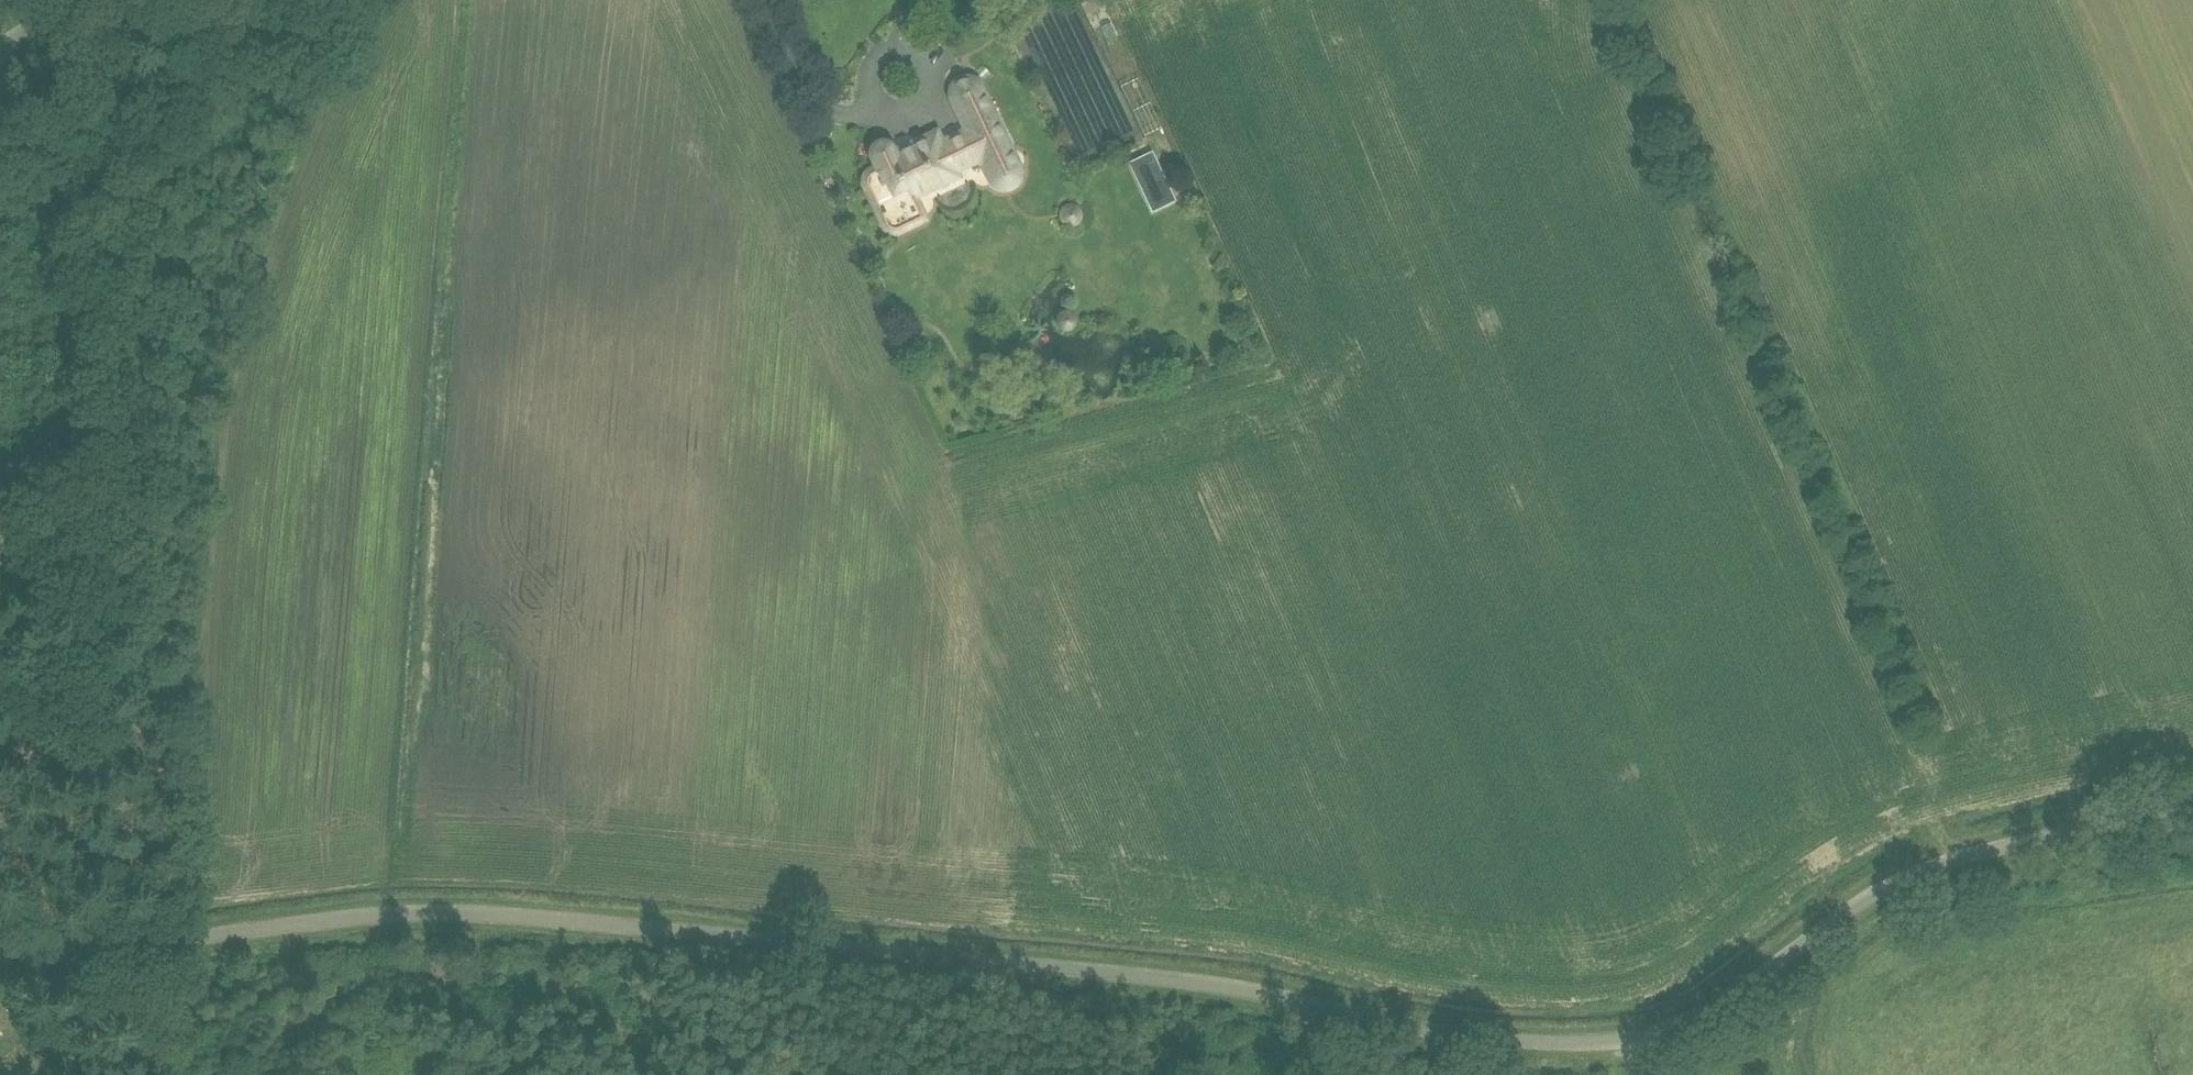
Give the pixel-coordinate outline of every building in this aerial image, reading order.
[(1019,166),(982,87),(981,85),(980,83),(979,82),(978,81),(976,80),(974,78),(972,77),(970,77),(967,76),(965,76),(962,77),(960,77),(957,79),(956,80),(955,81),(953,82),(952,84),(952,85),(951,87),(950,88),(950,90),(950,92),(950,93),(950,95),(950,97),(951,98),(951,100),(965,128),(941,140),(936,130),(894,150),(892,147),(892,146),(891,145),(890,144),(887,142),(885,141),(882,141),(880,141),(879,141),(878,142),(876,142),(875,143),(874,144),(873,145),(872,146),(871,147),(871,148),(870,150),(870,151),(870,153),(870,154),(870,156),(871,157),(875,166),(868,170),(867,171),(866,172),(865,173),(864,175),(864,176),(863,178),(863,179),(863,181),(863,182),(863,184),(864,185),(883,225),(883,226),(884,227),(886,228),(887,229),(889,231),(891,231),(894,232),(895,231),(898,231),(901,229),(902,229),(904,226),(905,225),(906,224),(907,222),(907,221),(907,219),(907,218),(907,216),(907,215),(906,213),(906,212),(901,203),(958,175),(956,170),(974,162),(976,161),(977,161),(978,161),(980,162),(981,163),(982,163),(982,164),(983,165),(983,166),(989,179),(990,180),(991,182),(992,183),(993,184),(994,185),(996,186),(997,187),(1001,188),(1002,188),(1006,188),(1009,188),(1011,187),(1014,185),(1015,184),(1017,182),(1019,179),(1020,177),(1020,176),(1020,174),(1020,172),(1020,170),(1020,169),(1020,167),(1019,166)] [(1160,168),(1152,151),(1128,162),(1136,179),(1160,168)] [(819,174),(826,190),(831,187),(824,171),(819,174)]
